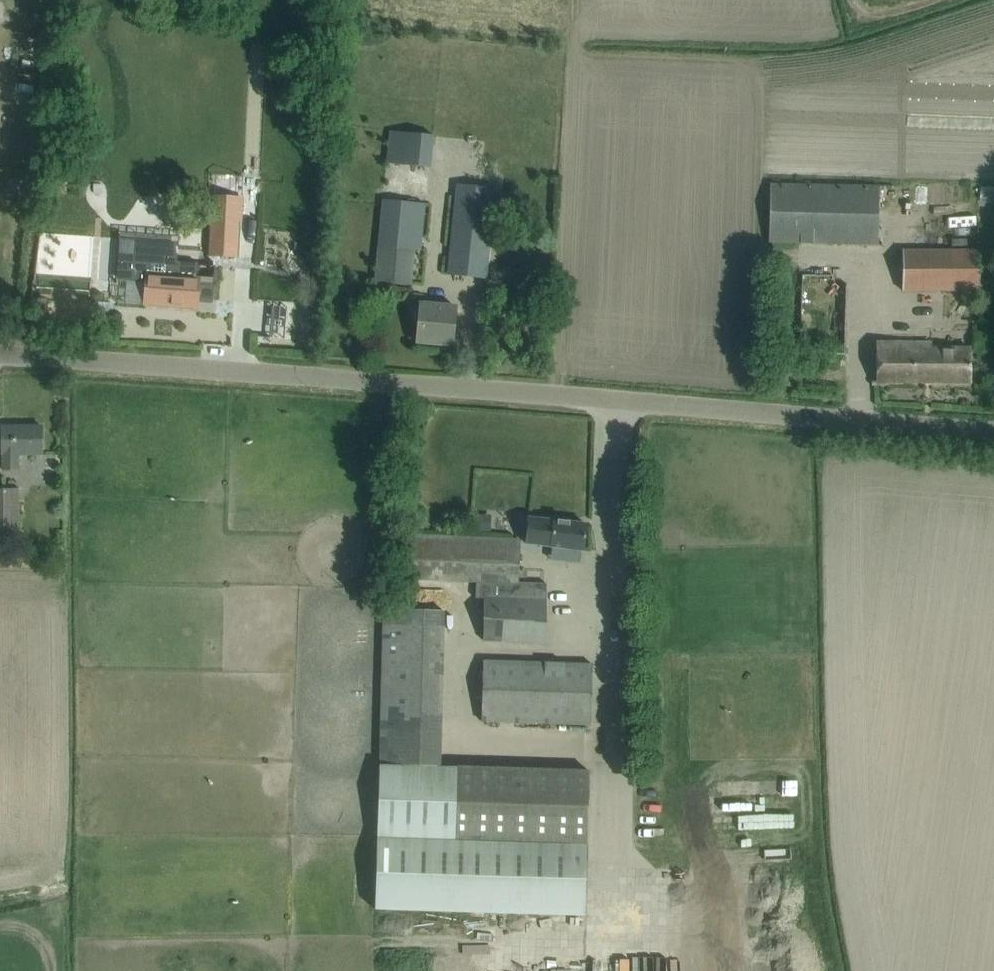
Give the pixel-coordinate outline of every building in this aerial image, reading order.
[(374,280),(411,284),(415,249),(420,249),(424,204),(431,135),(389,131),(382,199),(374,280)] [(14,172),(15,188),(35,187),(35,172),(14,172)] [(54,180),(52,190),(65,192),(66,182),(54,180)] [(878,245),(880,186),(770,183),(769,242),(878,245)] [(446,275),(486,279),(493,213),(514,215),(517,190),(455,184),(446,275)] [(212,221),(239,223),(240,188),(214,187),(212,221)] [(123,261),(122,278),(144,279),(143,304),(168,306),(168,308),(186,310),(186,307),(196,308),(197,295),(209,296),(209,300),(233,302),(235,269),(239,269),(242,231),(214,229),(210,284),(198,283),(198,276),(196,276),(197,262),(168,260),(168,253),(136,251),(135,262),(123,261)] [(978,290),(978,249),(902,249),(902,290),(978,290)] [(452,345),(455,306),(429,304),(429,296),(420,295),(416,342),(452,345)] [(970,382),(970,348),(931,348),(931,342),(877,342),(877,381),(970,382)] [(856,362),(858,348),(844,346),(842,360),(856,362)] [(18,454),(42,454),(41,426),(1,426),(2,469),(18,468),(18,454)] [(18,537),(18,489),(0,489),(0,537),(18,537)] [(473,514),(472,529),(488,530),(489,514),(473,514)] [(526,543),(583,550),(586,524),(529,517),(526,543)] [(483,643),(543,645),(546,583),(519,582),(521,540),(412,535),(410,579),(477,582),(476,598),(485,599),(483,643)] [(374,910),(584,916),(588,771),(440,766),(445,611),(383,609),(374,910)] [(590,726),(592,665),(482,661),(480,723),(590,726)] [(718,820),(718,830),(749,828),(748,817),(718,820)] [(780,827),(781,818),(755,817),(754,826),(780,827)] [(794,895),(794,864),(732,865),(733,896),(750,895),(751,927),(773,927),(772,896),(794,895)] [(645,946),(635,945),(634,970),(644,970),(645,946)] [(670,946),(670,967),(679,967),(678,946),(670,946)] [(631,951),(605,951),(605,970),(630,970),(631,951)]
